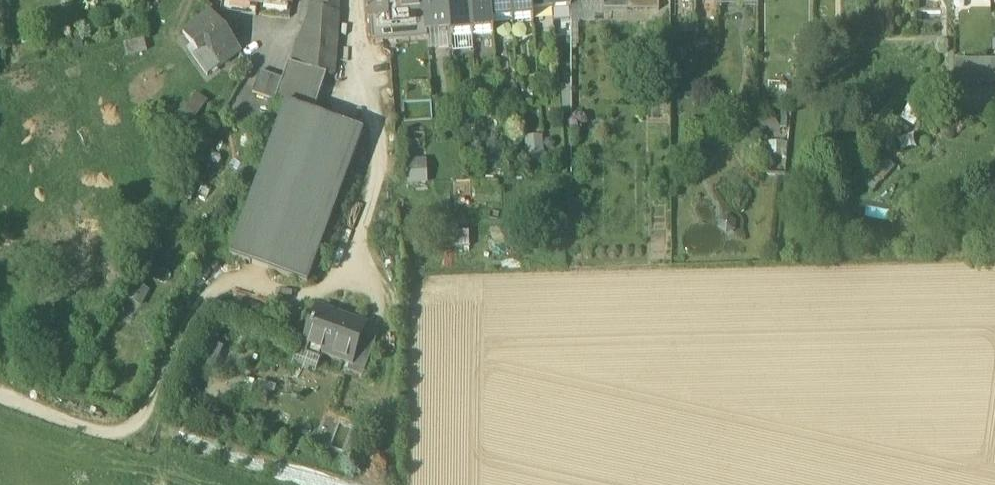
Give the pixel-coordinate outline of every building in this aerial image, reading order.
[(314,1),(312,5),(339,15),(340,0),(315,0),(314,1)] [(369,20),(426,16),(427,16),(426,0),(368,0),(369,20)] [(427,16),(426,16),(427,32),(450,31),(451,30),(449,0),(426,0),(427,16)] [(451,30),(450,31),(451,37),(472,36),(469,0),(449,0),(451,30)] [(472,36),(493,34),(493,24),(492,25),(490,0),(469,0),(472,36)] [(492,25),(493,24),(512,23),(510,0),(490,0),(492,25)] [(512,23),(533,21),(533,11),(532,11),(531,0),(510,0),(512,23)] [(532,11),(533,11),(552,10),(551,0),(531,0),(532,11)] [(552,10),(570,8),(570,0),(551,0),(552,10)] [(570,8),(571,21),(583,21),(583,6),(603,6),(604,0),(570,0),(570,8)] [(603,6),(605,6),(604,10),(659,11),(659,7),(659,1),(659,0),(604,0),(603,6)] [(339,15),(312,5),(312,6),(290,65),(326,76),(332,77),(337,36),(339,15)] [(943,10),(916,10),(916,22),(943,22),(943,10)] [(210,12),(183,33),(198,53),(193,57),(208,76),(240,51),(210,12)] [(146,51),(144,41),(124,46),(127,56),(146,51)] [(966,84),(966,60),(954,60),(954,84),(966,84)] [(978,60),(966,60),(966,84),(978,84),(978,60)] [(990,84),(990,60),(978,60),(978,84),(990,84)] [(326,76),(290,65),(289,64),(283,80),(275,102),(286,106),(286,105),(313,115),(326,76)] [(283,80),(261,72),(253,94),(275,102),(283,80)] [(188,128),(209,103),(200,95),(178,120),(188,128)] [(313,115),(286,105),(286,106),(231,257),(308,285),(363,133),(313,115)] [(763,159),(783,158),(782,121),(762,122),(763,159)] [(365,327),(318,310),(305,347),(351,364),(351,365),(365,329),(365,327)] [(365,329),(351,365),(351,364),(347,373),(363,378),(379,334),(365,329)]
